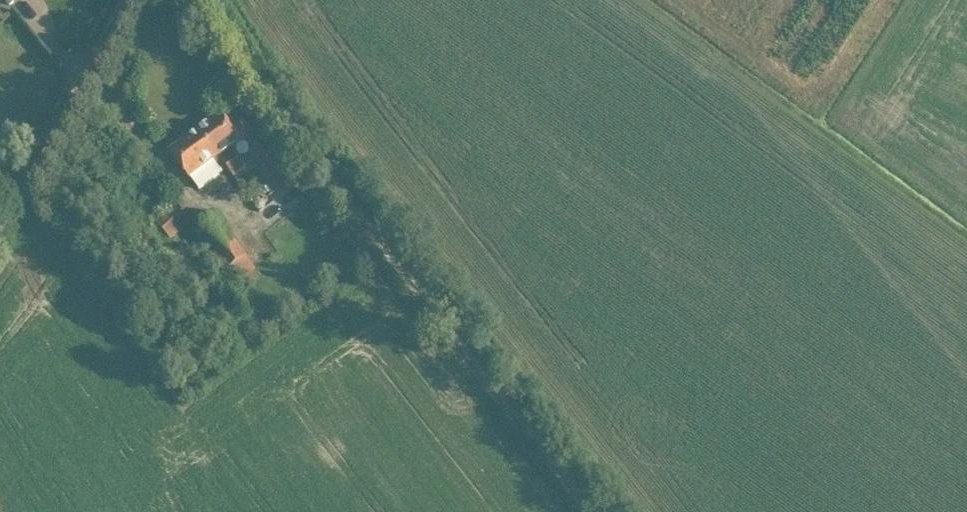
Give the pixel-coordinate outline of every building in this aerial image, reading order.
[(227,166),(226,166),(234,177),(246,168),(232,148),(251,134),(241,120),(232,127),(222,114),(199,131),(218,158),(220,156),(227,166)] [(170,152),(190,179),(192,177),(200,189),(223,172),(221,170),(226,166),(227,166),(220,156),(218,158),(199,131),(170,152)] [(293,180),(276,158),(263,168),(280,190),(293,180)] [(172,240),(192,220),(174,202),(154,221),(172,240)] [(199,225),(216,252),(225,267),(246,254),(220,212),(199,225)]
